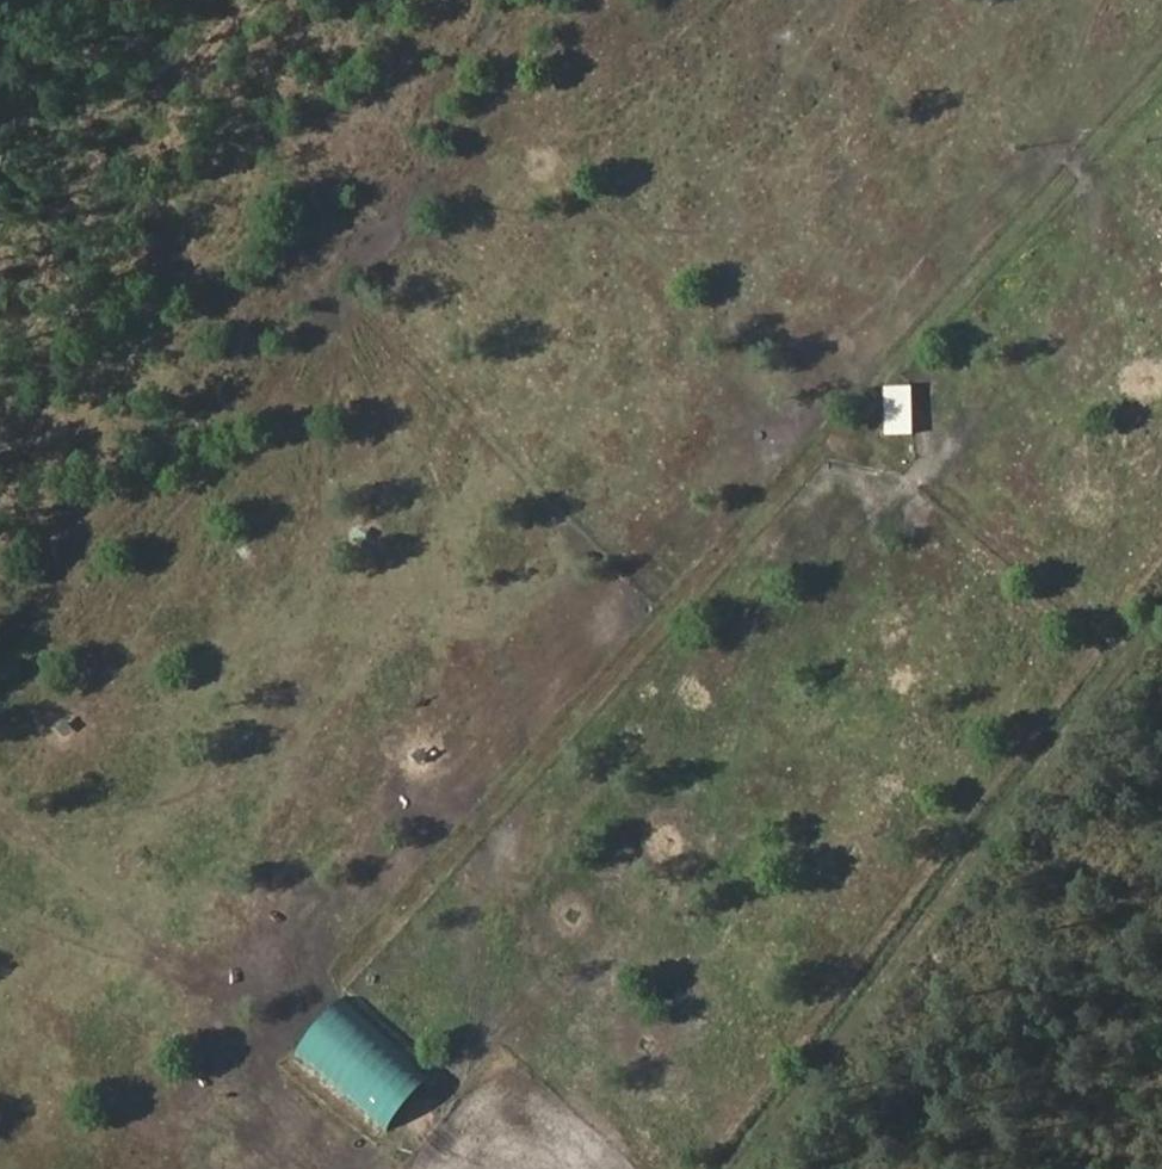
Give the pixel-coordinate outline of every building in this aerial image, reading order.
[(885,384),(887,432),(915,430),(912,383),(885,384)] [(335,1006),(298,1050),(386,1128),(424,1085),(335,1006)]
